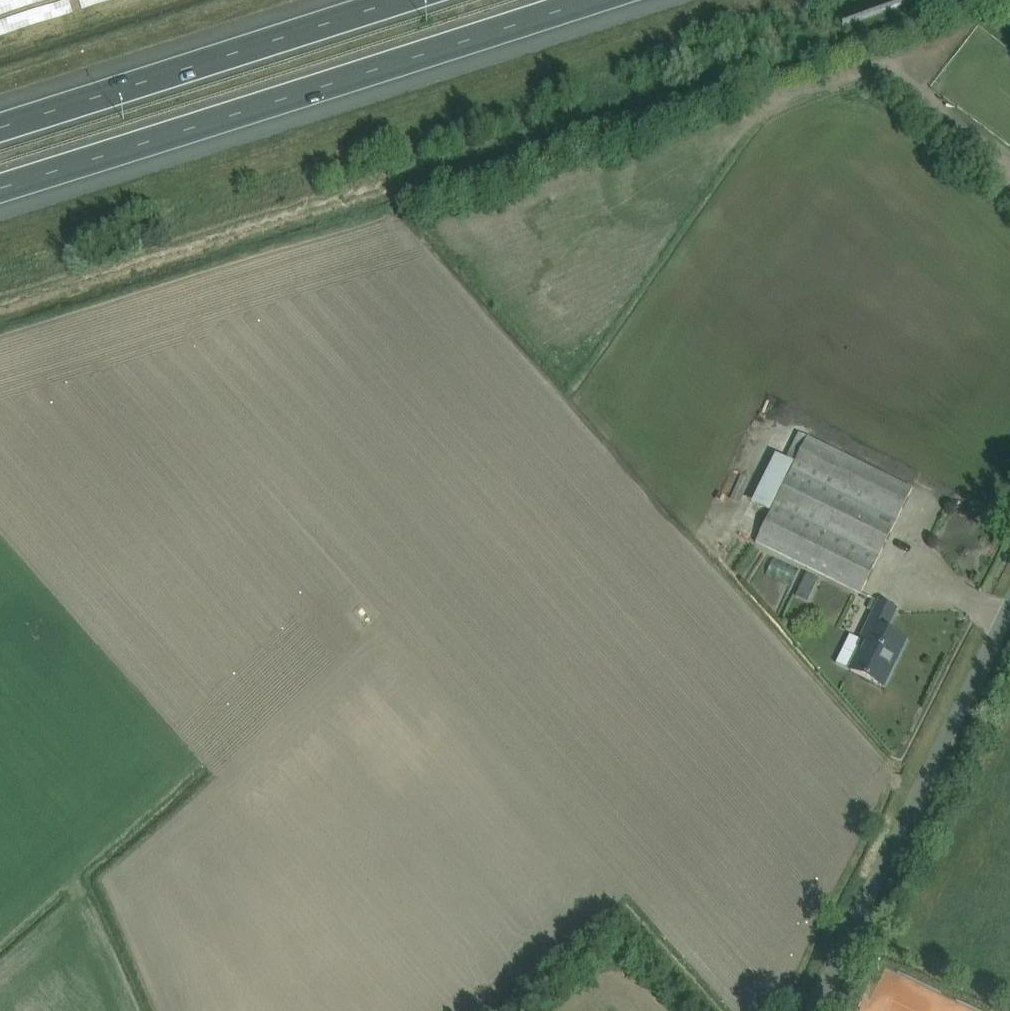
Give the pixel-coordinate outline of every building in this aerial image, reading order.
[(807,437),(756,542),(861,594),(912,489),(807,437)] [(896,610),(879,602),(860,643),(863,644),(851,670),(883,686),(906,640),(885,630),(896,610)]
